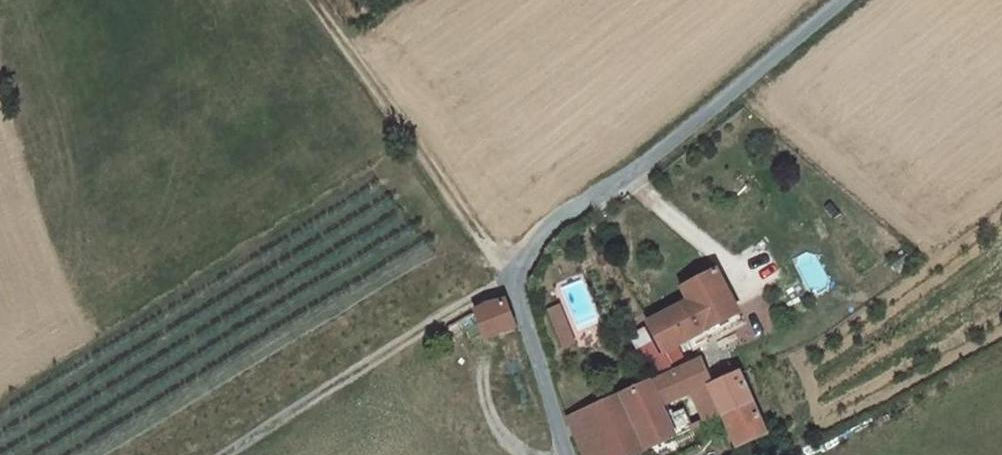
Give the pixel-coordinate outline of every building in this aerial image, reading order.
[(691,301),(649,322),(665,352),(706,331),(731,319),(722,301),(727,299),(714,273),(684,288),(691,301)] [(797,287),(787,293),(794,305),(804,300),(797,287)] [(727,299),(722,301),(731,319),(706,331),(709,338),(744,321),(731,296),(727,299)] [(500,300),(476,311),(488,341),(514,331),(500,300)] [(560,304),(549,309),(563,346),(575,342),(560,304)] [(641,351),(657,380),(675,372),(665,352),(658,356),(652,345),(641,351)] [(700,361),(675,372),(684,387),(689,385),(708,376),(700,361)] [(661,402),(686,391),(684,387),(675,372),(657,380),(630,392),(648,433),(636,438),(642,451),(693,429),(685,409),(667,417),(661,402)] [(767,436),(739,375),(713,386),(720,405),(714,407),(719,418),(724,415),(739,448),(767,436)] [(708,376),(689,385),(707,423),(719,418),(714,407),(720,405),(713,386),(708,376)] [(585,454),(633,454),(642,451),(636,438),(648,433),(630,392),(573,419),(585,454)]
